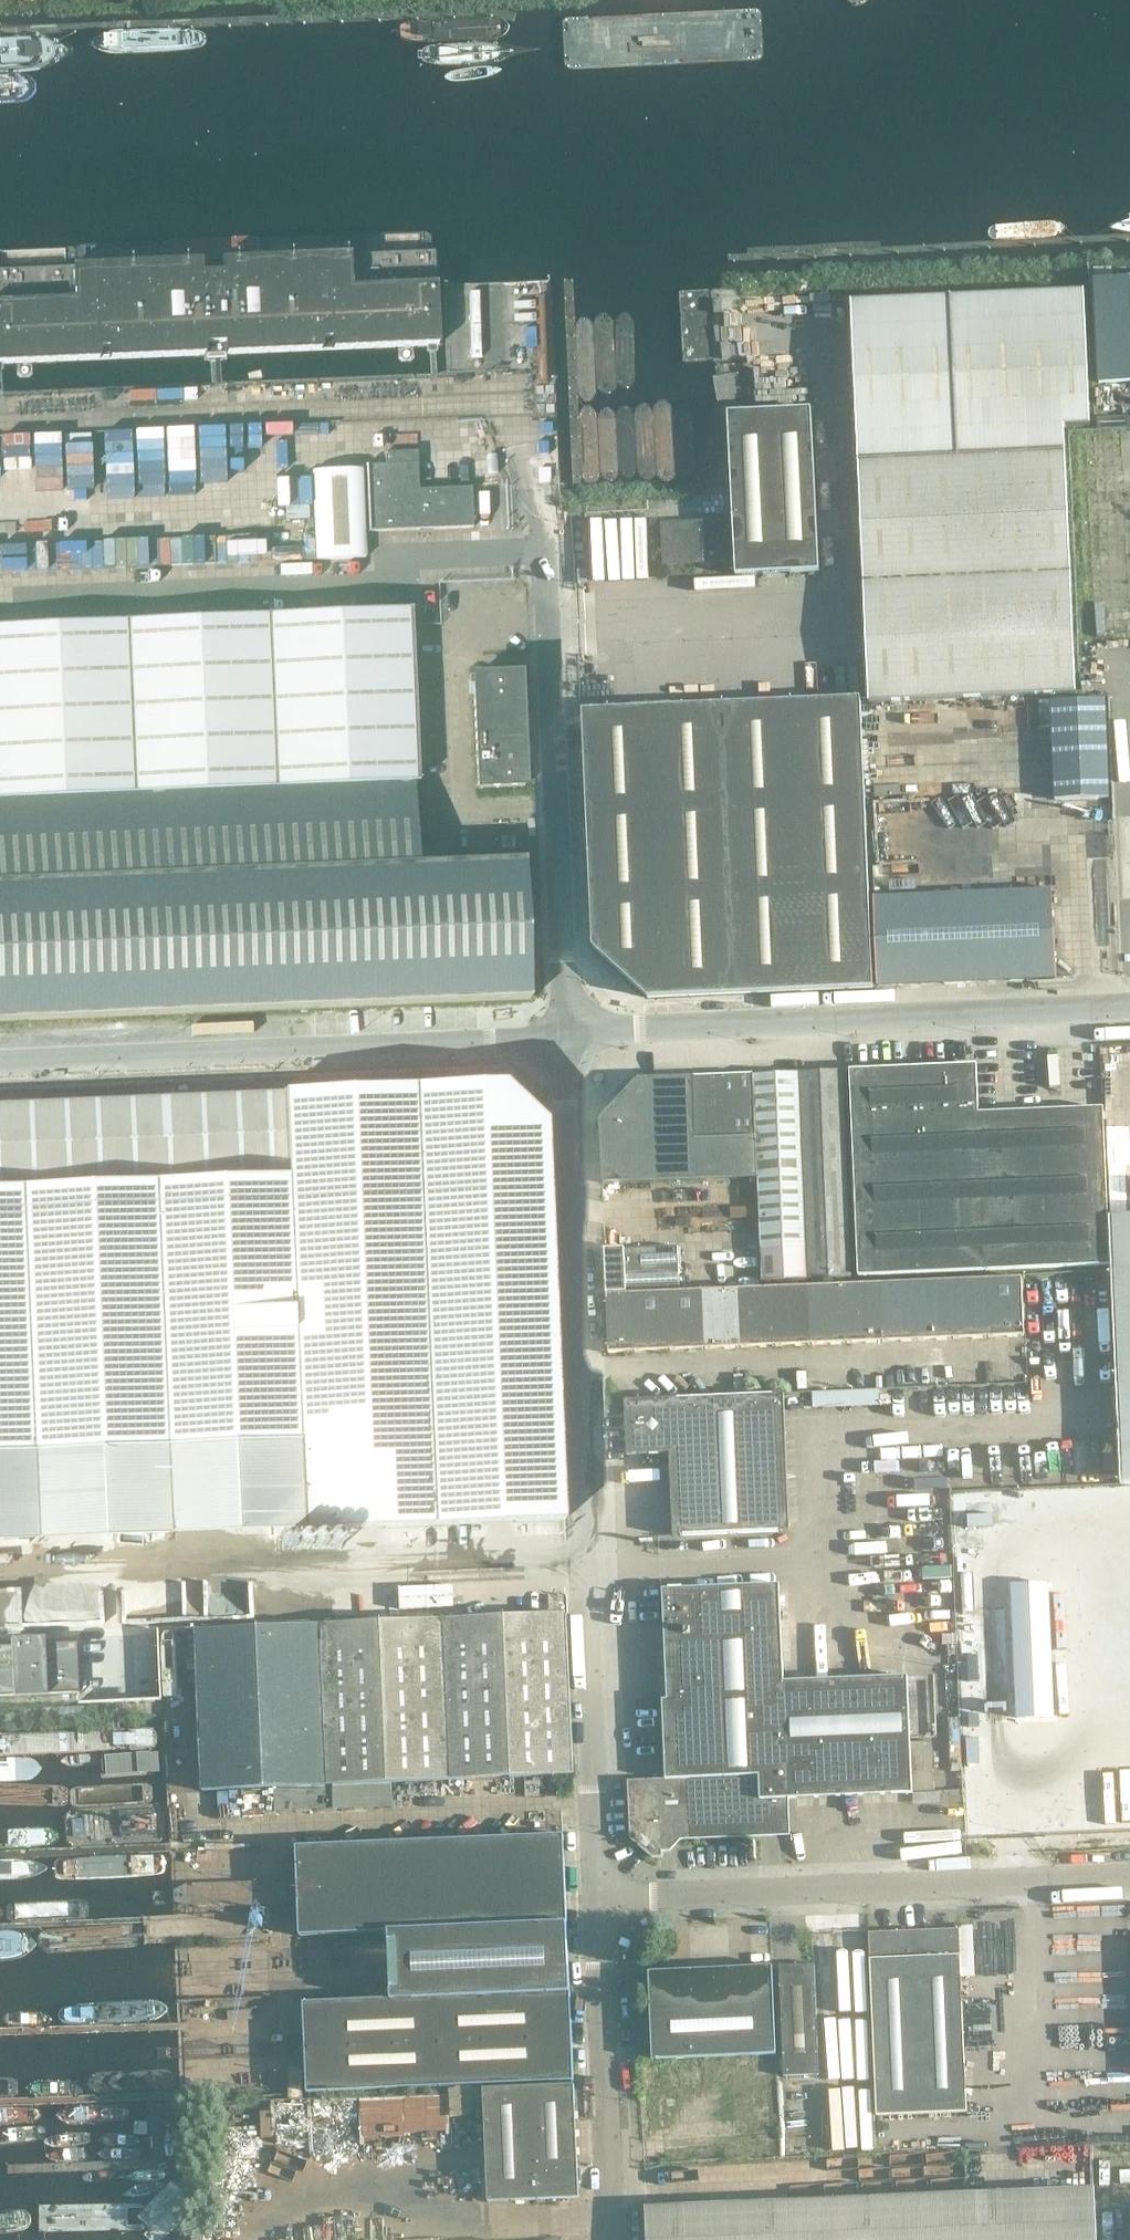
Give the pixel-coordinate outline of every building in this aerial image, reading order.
[(216,354),(441,346),(438,251),(0,266),(0,364),(216,354)] [(1097,283),(1101,385),(1129,384),(1129,282),(1097,283)] [(1077,693),(1065,428),(1091,427),(1084,294),(952,300),(951,298),(950,298),(950,300),(851,304),(870,704),(1077,693)] [(820,570),(814,471),(811,410),(728,414),(733,519),(661,523),(664,567),(737,563),(738,575),(820,570)] [(369,532),(474,528),(472,488),(419,490),(418,452),(386,454),(386,465),(366,466),(368,466),(370,532),(369,532)] [(530,1000),(525,863),(418,866),(416,783),(420,783),(414,611),(0,628),(0,1022),(530,1000)] [(475,679),(477,734),(523,732),(520,677),(475,679)] [(874,987),(861,698),(582,710),(592,947),(648,998),(874,987)] [(1106,700),(1052,702),(1055,799),(1109,797),(1106,700)] [(523,732),(477,734),(479,789),(525,787),(523,732)] [(879,864),(880,878),(914,876),(913,862),(879,864)] [(876,899),(880,987),(911,985),(979,982),(1010,981),(1027,980),(1027,982),(1057,980),(1057,977),(1054,927),(1053,927),(1052,892),(876,899)] [(1111,1262),(1109,1218),(1108,1218),(1103,1108),(978,1114),(978,1108),(979,1108),(977,1064),(850,1070),(850,1072),(859,1274),(1111,1262)] [(845,1069),(754,1073),(764,1279),(854,1275),(845,1069)] [(694,1077),(697,1139),(756,1136),(753,1074),(694,1077)] [(638,1079),(600,1119),(603,1183),(758,1176),(756,1137),(696,1140),(693,1077),(638,1079)] [(564,1520),(546,1122),(504,1083),(284,1093),(284,1094),(0,1106),(0,1543),(564,1520)] [(1109,1218),(1111,1262),(1121,1484),(1129,1484),(1129,1217),(1109,1218)] [(607,1295),(607,1296),(679,1292),(678,1248),(605,1249),(605,1264),(607,1295)] [(607,1296),(607,1300),(609,1348),(609,1354),(1026,1335),(1023,1277),(607,1296)] [(627,1444),(639,1455),(670,1454),(671,1471),(671,1492),(673,1536),(790,1531),(784,1393),(625,1401),(627,1444)] [(403,1605),(457,1604),(456,1582),(402,1584),(403,1605)] [(780,1585),(664,1589),(668,1718),(664,1718),(665,1741),(669,1741),(671,1779),(628,1781),(630,1839),(652,1858),(663,1857),(662,1845),(673,1844),(673,1834),(764,1830),(763,1821),(790,1820),(789,1798),(857,1794),(935,1790),(933,1744),(910,1745),(908,1677),(784,1681),(780,1585)] [(204,1627),(196,1627),(202,1789),(527,1776),(561,1775),(574,1774),(568,1614),(558,1615),(558,1611),(450,1615),(451,1618),(435,1619),(434,1616),(327,1620),(327,1623),(311,1623),(311,1620),(203,1624),(204,1627)] [(1052,1629),(1014,1631),(1019,1724),(1056,1722),(1052,1629)] [(78,1691),(76,1641),(0,1644),(0,1694),(78,1691)] [(564,1846),(564,1835),(529,1837),(298,1846),(301,1935),(390,1931),(392,1999),(305,2002),(308,2091),(574,2081),(570,2002),(564,1846)] [(871,1934),(878,2116),(967,2112),(960,1930),(871,1934)] [(779,1965),(783,2074),(818,2073),(814,1963),(779,1965)] [(649,1971),(652,2059),(776,2054),(773,1966),(743,1967),(682,1970),(649,1971)] [(579,2198),(574,2085),(483,2089),(488,2201),(563,2198),(579,2198)] [(793,2203),(794,2239),(1097,2239),(1095,2190),(793,2203)] [(793,2203),(647,2209),(648,2239),(794,2239),(793,2203)]
